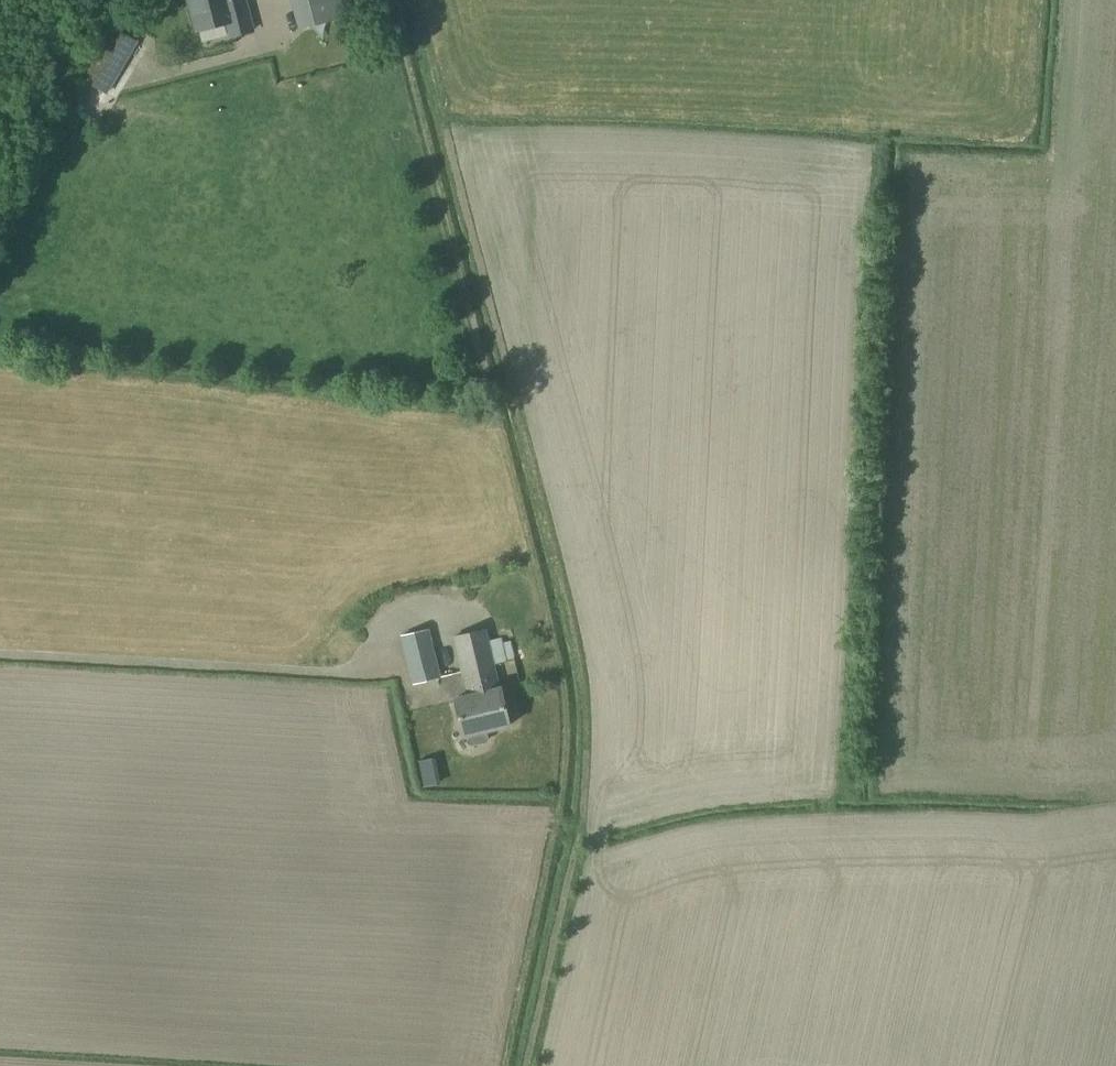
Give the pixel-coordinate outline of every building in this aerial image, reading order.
[(195,30),(224,23),(229,39),(255,32),(246,0),(188,0),(195,30)] [(303,26),(346,16),(342,0),(297,0),(303,26)] [(107,95),(137,42),(105,23),(74,76),(107,95)] [(413,686),(438,680),(429,645),(426,632),(400,638),(413,686)] [(484,641),(482,632),(453,639),(461,675),(467,673),(472,697),(454,701),(463,738),(466,737),(467,743),(469,745),(487,741),(488,738),(487,732),(510,727),(501,690),(496,691),(490,666),(515,660),(510,640),(503,642),(501,637),(484,641)]
